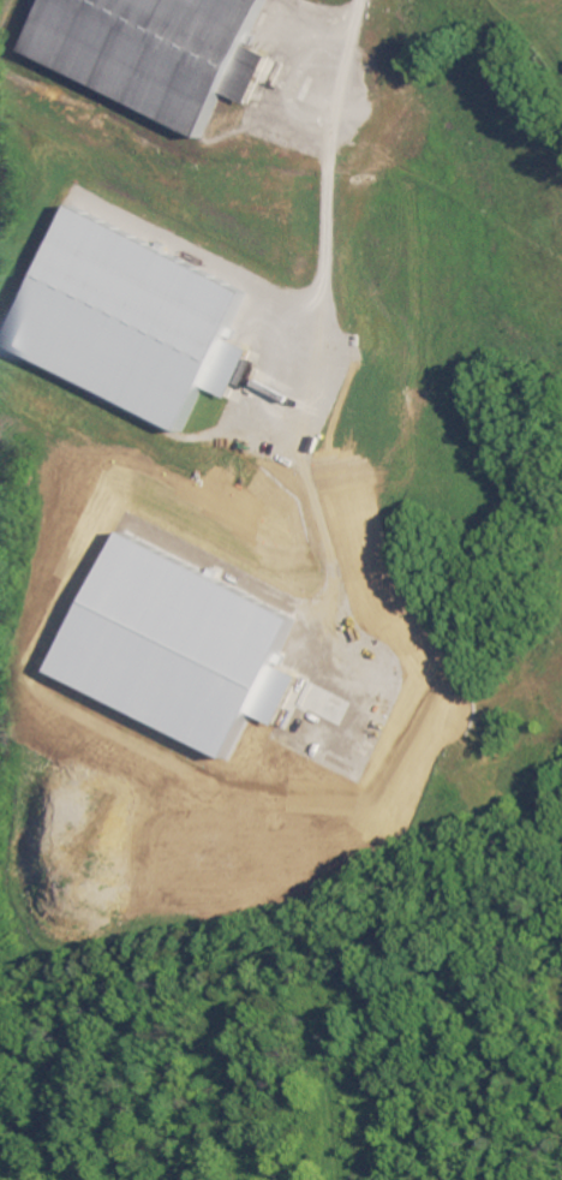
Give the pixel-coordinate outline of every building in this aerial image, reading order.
[(204,133),(222,93),(257,108),(266,86),(259,83),(272,53),(249,44),(268,0),(47,0),(23,56),(204,133)]
